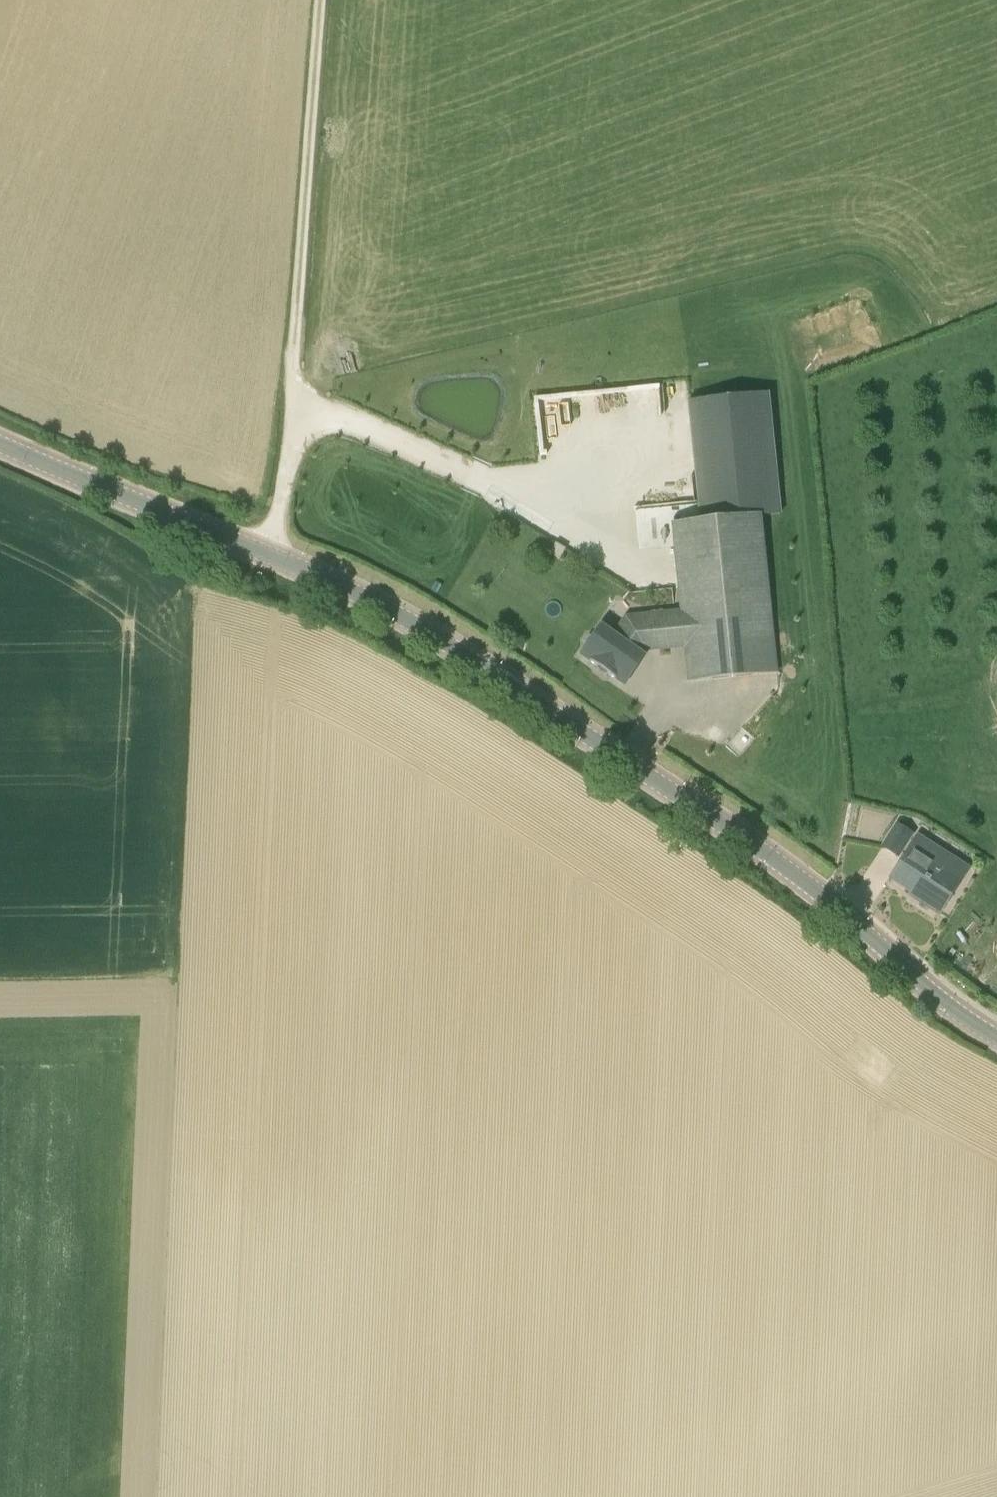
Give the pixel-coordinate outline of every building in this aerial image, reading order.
[(781,515),(769,394),(689,401),(701,521),(672,524),(681,611),(642,615),(643,624),(628,645),(642,654),(645,649),(684,645),(688,683),(777,674),(761,517),(781,515)] [(560,559),(566,549),(556,543),(550,553),(560,559)] [(645,656),(642,654),(628,645),(602,626),(596,635),(589,636),(585,641),(586,648),(581,656),(594,665),(597,667),(598,666),(602,665),(603,666),(605,667),(608,670),(609,673),(608,674),(624,686),(645,656)] [(899,858),(914,833),(897,822),(882,846),(899,858)] [(940,914),(962,879),(911,846),(891,877),(923,898),(920,902),(940,914)]
